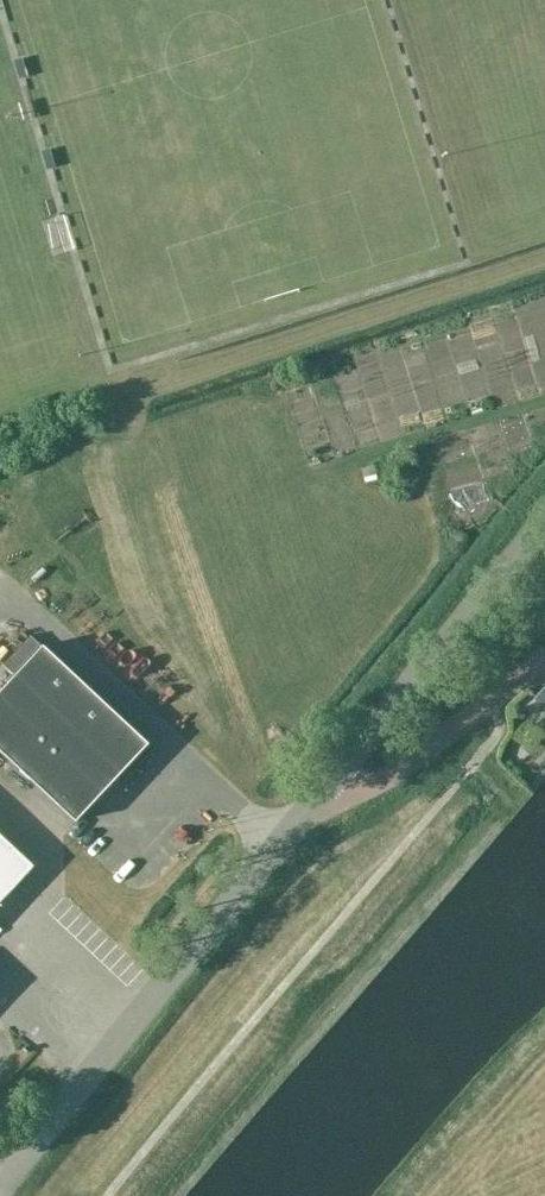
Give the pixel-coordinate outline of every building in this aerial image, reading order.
[(12,512),(2,501),(0,503),(0,525),(12,512)] [(29,636),(1,665),(10,674),(38,645),(29,636)] [(41,645),(0,689),(0,752),(74,821),(146,744),(41,645)] [(536,699),(544,707),(544,688),(536,699)] [(32,866),(0,836),(0,901),(32,866)]
